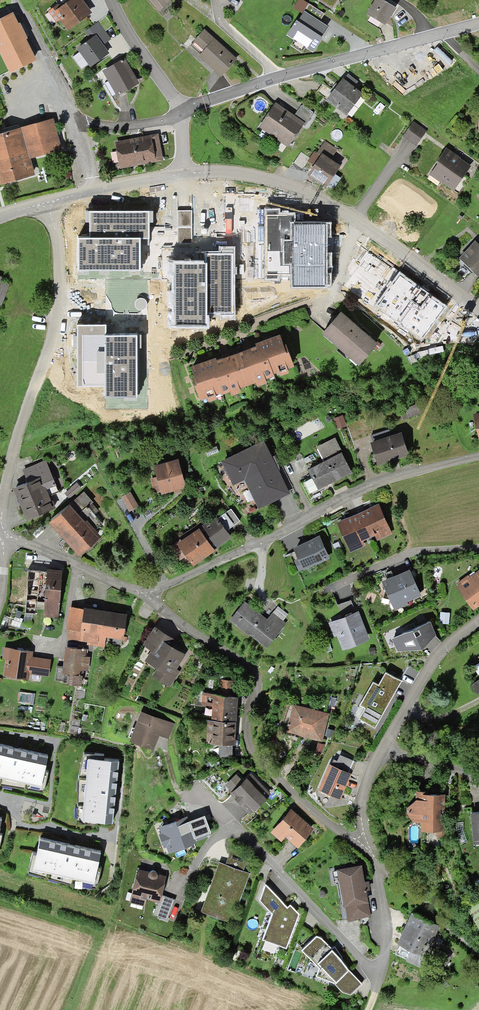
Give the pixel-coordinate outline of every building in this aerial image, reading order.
[(62,7),(60,4),(48,12),(57,24),(60,21),(68,32),(92,14),(84,3),(82,0),(72,0),(62,7)] [(159,12),(171,1),(170,0),(148,0),(159,12)] [(309,5),(302,0),(298,0),(293,8),(303,14),(304,12),(309,5)] [(333,10),(339,0),(318,0),(333,10)] [(367,14),(386,26),(392,15),(396,8),(383,0),(375,0),(367,14)] [(304,12),(320,22),(325,14),(309,5),(304,12)] [(320,22),(304,12),(303,14),(297,22),(296,22),(287,36),(313,54),(322,39),(321,38),(328,28),(322,24),(320,22)] [(0,21),(0,55),(10,75),(37,62),(26,41),(28,40),(22,28),(20,24),(19,25),(13,14),(0,21)] [(106,17),(99,22),(105,31),(113,26),(106,17)] [(84,33),(90,40),(96,36),(100,42),(103,46),(111,39),(105,31),(99,22),(84,33)] [(204,51),(214,39),(204,30),(194,42),(204,51)] [(100,42),(96,36),(90,40),(77,50),(91,68),(110,55),(103,46),(100,42)] [(238,59),(214,39),(204,51),(198,57),(208,65),(222,77),(238,59)] [(125,59),(102,72),(117,98),(140,85),(130,68),(125,59)] [(348,74),(344,80),(353,88),(358,82),(348,74)] [(338,86),(326,101),(347,117),(363,95),(353,88),(344,80),(343,80),(338,86)] [(288,112),(276,104),(258,128),(288,148),(304,125),(305,124),(294,116),(288,112)] [(301,106),(294,116),(305,124),(304,125),(305,126),(313,114),(301,106)] [(53,120),(21,129),(29,161),(31,160),(62,151),(53,120)] [(413,122),(403,137),(416,146),(427,131),(413,122)] [(21,129),(0,135),(0,185),(0,186),(35,177),(31,160),(29,161),(21,129)] [(146,136),(114,143),(120,170),(164,161),(158,134),(146,136)] [(337,150),(325,141),(317,153),(314,151),(307,161),(314,166),(307,175),(310,177),(327,188),(340,167),(330,160),(337,150)] [(455,154),(447,148),(436,164),(438,165),(430,176),(454,192),(471,166),(460,159),(461,158),(455,154)] [(41,181),(55,179),(53,165),(39,167),(41,181)] [(191,210),(178,211),(178,242),(191,242),(191,210)] [(278,210),(266,211),(267,278),(276,277),(276,273),(293,273),(293,286),(326,285),(325,224),(299,224),(293,224),(293,215),(278,215),(278,210)] [(91,239),(79,239),(79,269),(140,269),(140,238),(149,238),(149,212),(119,213),(90,213),(91,239)] [(459,259),(478,278),(478,245),(476,242),(459,259)] [(191,262),(175,262),(175,327),(207,327),(207,314),(233,314),(233,254),(205,254),(205,262),(191,262)] [(401,274),(379,304),(421,337),(444,307),(423,291),(401,274)] [(9,285),(0,282),(2,278),(0,277),(0,309),(9,285)] [(341,313),(322,335),(359,367),(378,345),(358,327),(341,313)] [(104,326),(77,326),(77,361),(77,385),(107,385),(107,396),(135,396),(135,337),(104,338),(104,326)] [(247,351),(236,355),(248,386),(256,383),(257,387),(267,384),(265,380),(274,377),(273,375),(279,372),(280,377),(288,374),(287,370),(294,367),(286,346),(284,347),(280,336),(255,345),(256,347),(247,351)] [(248,386),(236,355),(226,358),(217,362),(216,359),(191,368),(195,378),(192,380),(200,401),(207,398),(208,402),(217,399),(215,395),(221,393),(221,395),(230,392),(231,396),(241,393),(239,389),(248,386)] [(399,411),(403,421),(424,413),(421,403),(399,411)] [(343,416),(334,419),(338,430),(347,426),(343,416)] [(370,436),(373,444),(392,437),(389,430),(370,436)] [(373,444),(371,444),(378,467),(396,461),(409,456),(401,434),(392,437),(373,444)] [(317,448),(324,463),(341,454),(342,454),(335,439),(317,448)] [(264,443),(221,463),(233,487),(244,481),(258,510),(289,495),(264,443)] [(324,463),(308,471),(312,480),(317,490),(318,491),(330,485),(352,474),(341,454),(324,463)] [(23,471),(28,484),(39,480),(42,488),(46,486),(48,491),(56,487),(45,461),(23,471)] [(178,461),(154,468),(156,478),(161,493),(162,496),(174,492),(177,491),(180,490),(186,489),(178,461)] [(161,493),(156,478),(150,480),(155,494),(161,493)] [(28,484),(13,490),(27,522),(56,510),(48,491),(46,486),(42,488),(39,480),(28,484)] [(317,490),(312,480),(304,483),(310,494),(317,490)] [(76,483),(64,494),(70,500),(81,489),(76,483)] [(69,506),(69,507),(49,525),(59,536),(79,558),(102,539),(87,522),(84,524),(77,516),(92,503),(84,493),(69,506)] [(139,508),(130,493),(121,498),(130,513),(139,508)] [(367,506),(358,509),(368,534),(374,532),(378,539),(393,532),(379,502),(372,505),(370,506),(367,506)] [(368,534),(358,509),(350,513),(345,516),(343,517),(337,520),(350,550),(365,544),(361,536),(368,534)] [(231,510),(218,520),(226,532),(240,522),(231,510)] [(218,520),(216,517),(199,529),(199,530),(182,542),(181,539),(170,547),(180,561),(185,558),(193,569),(215,553),(214,551),(231,538),(226,532),(218,520)] [(319,533),(293,544),(299,557),(294,559),(299,569),(304,567),(304,568),(330,556),(319,533)] [(49,562),(28,560),(24,614),(35,615),(36,602),(45,603),(44,615),(58,616),(62,566),(52,565),(48,565),(49,562)] [(381,578),(395,608),(409,602),(407,600),(422,593),(410,565),(393,573),(391,574),(388,575),(381,578)] [(457,584),(474,607),(478,603),(478,567),(457,584)] [(342,615),(355,610),(351,598),(337,604),(342,615)] [(262,615),(245,601),(230,620),(249,635),(250,634),(267,647),(286,623),(283,620),(273,612),(267,619),(262,615)] [(78,639),(84,605),(70,603),(67,627),(69,627),(67,637),(78,639)] [(105,606),(84,603),(84,605),(78,639),(87,640),(87,644),(104,646),(106,633),(123,636),(127,610),(105,606)] [(278,606),(273,612),(283,620),(288,614),(278,606)] [(363,620),(358,608),(355,610),(342,615),(328,620),(334,635),(337,633),(342,648),(370,637),(363,620)] [(436,632),(430,617),(392,634),(398,648),(422,645),(436,632)] [(163,636),(168,639),(171,633),(155,623),(143,642),(151,648),(155,650),(163,636)] [(168,639),(163,636),(155,650),(151,648),(145,657),(157,666),(152,674),(170,686),(180,670),(176,667),(187,652),(168,639)] [(33,649),(4,644),(2,656),(6,657),(3,673),(29,677),(30,672),(49,675),(51,657),(32,655),(33,649)] [(86,647),(65,644),(62,671),(70,672),(69,681),(82,682),(83,673),(84,673),(85,668),(89,668),(90,659),(90,655),(85,654),(86,647)] [(386,668),(378,681),(395,691),(402,678),(386,668)] [(220,676),(220,690),(236,691),(236,677),(220,676)] [(378,681),(373,678),(359,702),(365,705),(358,716),(375,726),(389,700),(395,691),(378,681)] [(212,702),(211,717),(237,718),(238,691),(236,691),(220,690),(202,689),(202,702),(212,702)] [(329,711),(293,701),(286,729),(305,734),(322,738),(329,711)] [(174,725),(141,713),(130,741),(153,750),(157,741),(159,736),(168,740),(174,725)] [(211,717),(207,717),(207,742),(219,742),(233,743),(236,743),(237,718),(211,717)] [(0,740),(0,771),(41,781),(48,751),(18,744),(0,740)] [(232,755),(233,743),(219,742),(219,755),(232,755)] [(334,756),(331,761),(349,770),(354,759),(340,752),(337,758),(334,756)] [(115,793),(118,760),(88,757),(82,818),(112,822),(115,793)] [(331,761),(329,761),(318,786),(340,796),(351,771),(349,770),(331,761)] [(271,791),(251,770),(242,778),(231,789),(230,790),(237,797),(250,811),(271,791)] [(231,789),(242,778),(236,772),(225,783),(231,789)] [(428,787),(416,787),(416,796),(414,798),(407,806),(407,812),(413,817),(422,817),(421,827),(437,827),(437,835),(448,835),(448,817),(449,817),(450,805),(445,804),(445,790),(428,789),(428,787)] [(314,826),(291,806),(270,830),(281,839),(286,834),(298,844),(306,834),(314,826)] [(478,838),(478,809),(470,809),(473,839),(478,838)] [(189,823),(187,817),(179,820),(159,827),(162,833),(159,834),(164,848),(167,847),(169,853),(197,843),(195,837),(189,823)] [(205,817),(189,823),(195,837),(196,837),(197,841),(207,837),(206,835),(211,833),(205,817)] [(70,841),(40,834),(33,864),(94,878),(101,849),(70,841)] [(226,863),(219,860),(201,907),(232,919),(250,872),(243,869),(226,863)] [(362,861),(337,866),(344,904),(345,903),(368,899),(369,899),(366,888),(366,884),(365,879),(362,861)] [(149,871),(138,868),(129,902),(145,906),(147,899),(158,902),(160,902),(161,895),(167,875),(157,873),(157,872),(156,870),(155,869),(153,869),(152,869),(149,871)] [(287,904),(266,881),(260,896),(272,909),(262,936),(287,946),(299,912),(293,905),(290,902),(287,904)] [(175,900),(161,895),(160,902),(158,902),(153,914),(167,920),(175,900)] [(370,915),(368,899),(345,903),(347,919),(370,915)] [(468,906),(478,927),(478,900),(468,906)] [(440,924),(412,910),(397,939),(412,947),(425,954),(440,924)] [(336,978),(349,967),(342,956),(335,949),(332,946),(331,947),(322,935),(317,933),(302,946),(319,966),(316,975),(334,981),(336,978)] [(335,945),(332,946),(335,949),(342,956),(343,955),(335,945)] [(419,965),(425,954),(412,947),(406,958),(419,965)] [(362,982),(349,967),(336,978),(334,981),(342,989),(349,992),(362,982)]
